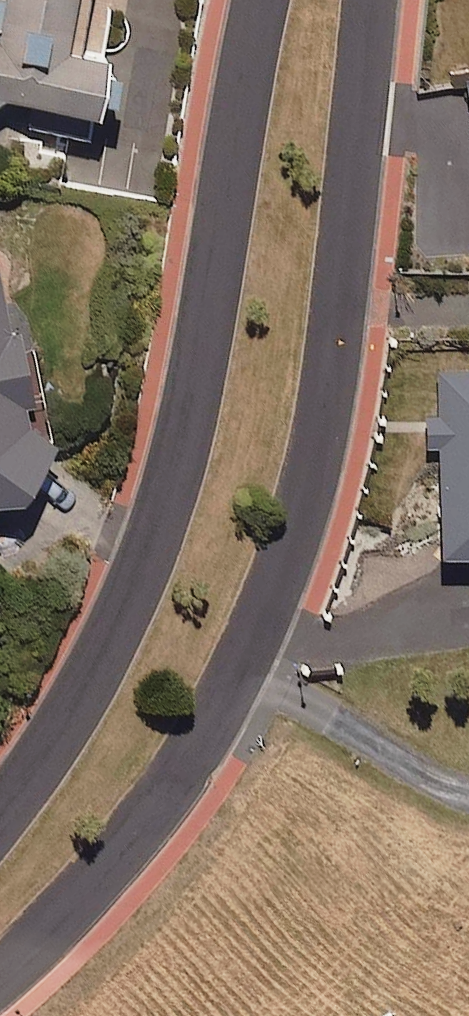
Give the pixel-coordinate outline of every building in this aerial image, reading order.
[(8,88),(3,119),(86,133),(100,47),(74,42),(81,0),(0,0),(0,87),(8,88)] [(13,491),(48,441),(45,424),(31,426),(15,326),(7,327),(0,282),(0,493),(13,491)] [(436,367),(437,548),(468,548),(468,367),(436,367)]
